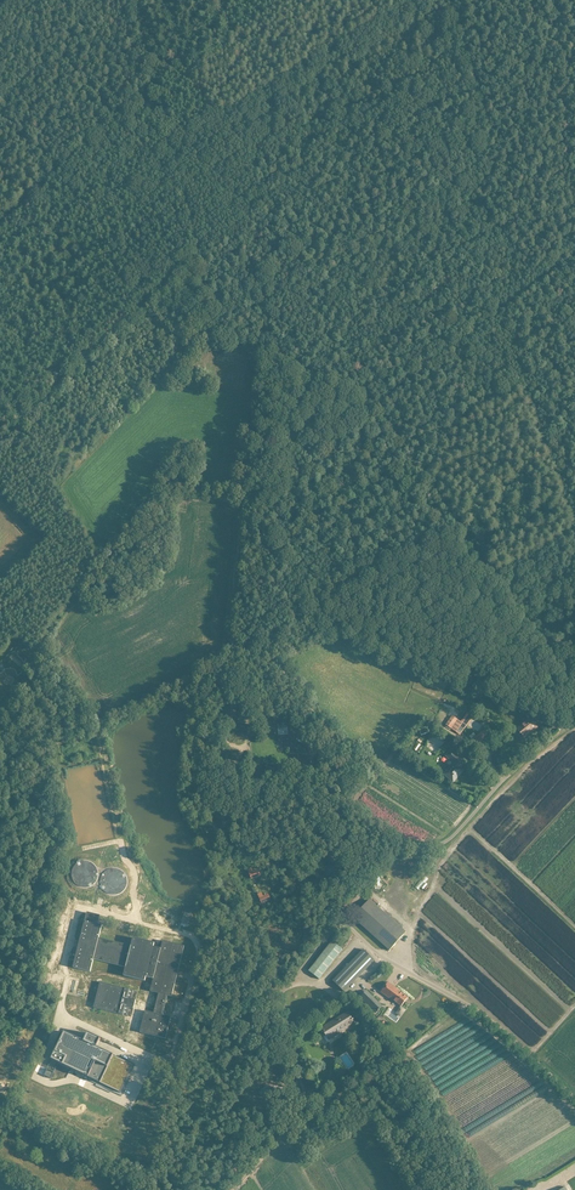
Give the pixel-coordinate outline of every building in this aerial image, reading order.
[(229,719),(225,720),(227,726),(241,722),(238,710),(228,713),(229,719)] [(449,714),(444,722),(445,723),(446,724),(446,725),(460,735),(473,717),(468,713),(467,713),(461,722),(452,716),(449,714)] [(479,730),(484,725),(476,717),(471,723),(479,730)] [(518,730),(520,734),(524,738),(533,731),(532,729),(536,726),(529,718),(525,722),(526,723),(518,730)] [(278,724),(278,740),(285,740),(285,743),(285,749),(289,749),(290,755),(298,754),(298,744),(291,744),(291,736),(288,737),(288,726),(284,726),(284,724),(278,724)] [(426,727),(418,730),(421,736),(428,732),(426,727)] [(484,730),(471,739),(476,746),(489,736),(484,730)] [(453,782),(457,777),(463,770),(462,769),(460,768),(464,762),(460,758),(461,757),(451,749),(445,756),(453,763),(447,769),(448,770),(445,774),(453,782)] [(464,753),(475,763),(478,759),(467,749),(464,753)] [(299,759),(299,756),(298,756),(298,768),(307,768),(307,759),(299,759)] [(220,819),(216,821),(217,825),(218,824),(221,830),(225,828),(222,823),(225,821),(222,817),(220,818),(220,819)] [(329,864),(323,872),(330,876),(335,869),(329,864)] [(252,880),(261,876),(258,870),(253,872),(251,868),(247,870),(252,880)] [(258,894),(262,904),(271,900),(268,894),(263,896),(261,893),(258,894)] [(390,951),(406,932),(369,900),(353,918),(390,951)] [(85,921),(83,927),(73,967),(90,972),(94,959),(126,968),(124,976),(145,981),(146,977),(153,979),(150,991),(159,993),(154,1013),(145,1011),(140,1032),(166,1039),(171,1017),(162,1015),(167,996),(172,997),(184,946),(163,941),(161,949),(153,947),(154,943),(133,938),(131,946),(99,938),(102,926),(98,924),(100,915),(87,912),(85,921)] [(183,916),(182,920),(180,927),(188,928),(190,918),(183,916)] [(319,979),(343,949),(332,941),(309,971),(319,979)] [(344,992),(371,965),(375,961),(364,950),(333,981),(344,992)] [(95,1002),(94,1008),(123,1015),(127,1016),(129,1008),(134,1009),(136,1000),(131,999),(133,990),(130,990),(100,982),(98,990),(95,1002)] [(388,982),(384,987),(381,992),(391,1000),(391,999),(401,1006),(408,998),(399,992),(400,991),(388,982)] [(370,999),(366,1002),(372,1008),(376,1004),(370,999)] [(400,1006),(395,1013),(401,1017),(406,1010),(400,1006)] [(326,1041),(354,1024),(355,1024),(348,1012),(322,1028),(326,1035),(324,1037),(326,1041)] [(65,1032),(52,1060),(120,1092),(133,1065),(132,1064),(113,1055),(97,1048),(101,1039),(88,1033),(84,1042),(65,1032)] [(47,1068),(44,1075),(51,1078),(54,1072),(47,1068)] [(57,1082),(60,1076),(54,1072),(51,1078),(57,1082)] [(141,1084),(148,1087),(153,1075),(145,1072),(141,1084)] [(267,1085),(259,1091),(261,1095),(270,1088),(267,1085)] [(336,1101),(339,1099),(340,1102),(348,1097),(348,1096),(350,1095),(345,1086),(344,1087),(343,1085),(338,1088),(339,1090),(332,1094),(336,1101)] [(143,1109),(147,1100),(140,1097),(136,1106),(143,1109)] [(129,1119),(132,1111),(126,1109),(124,1117),(129,1119)] [(315,1124),(307,1131),(310,1135),(318,1128),(315,1124)]
